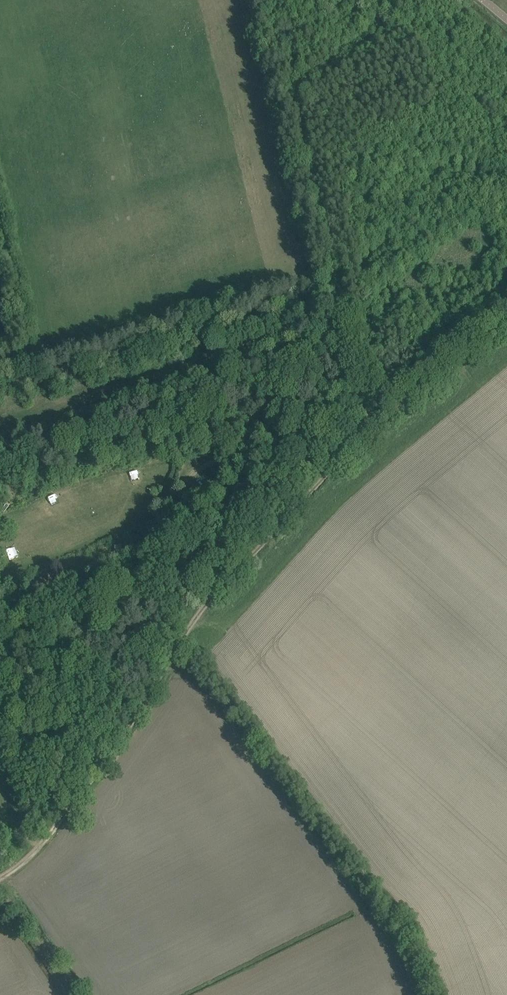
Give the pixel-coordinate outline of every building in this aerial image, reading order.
[(152,466),(159,474),(166,468),(160,460),(152,466)] [(130,482),(140,479),(137,470),(127,473),(130,482)] [(90,493),(98,493),(98,483),(89,484),(90,493)] [(66,492),(69,501),(78,498),(75,490),(66,492)] [(43,517),(41,506),(29,508),(31,519),(43,517)] [(13,519),(24,516),(22,511),(12,514),(13,519)] [(121,545),(114,546),(117,557),(124,555),(121,545)] [(9,557),(19,554),(17,547),(7,550),(9,557)]
